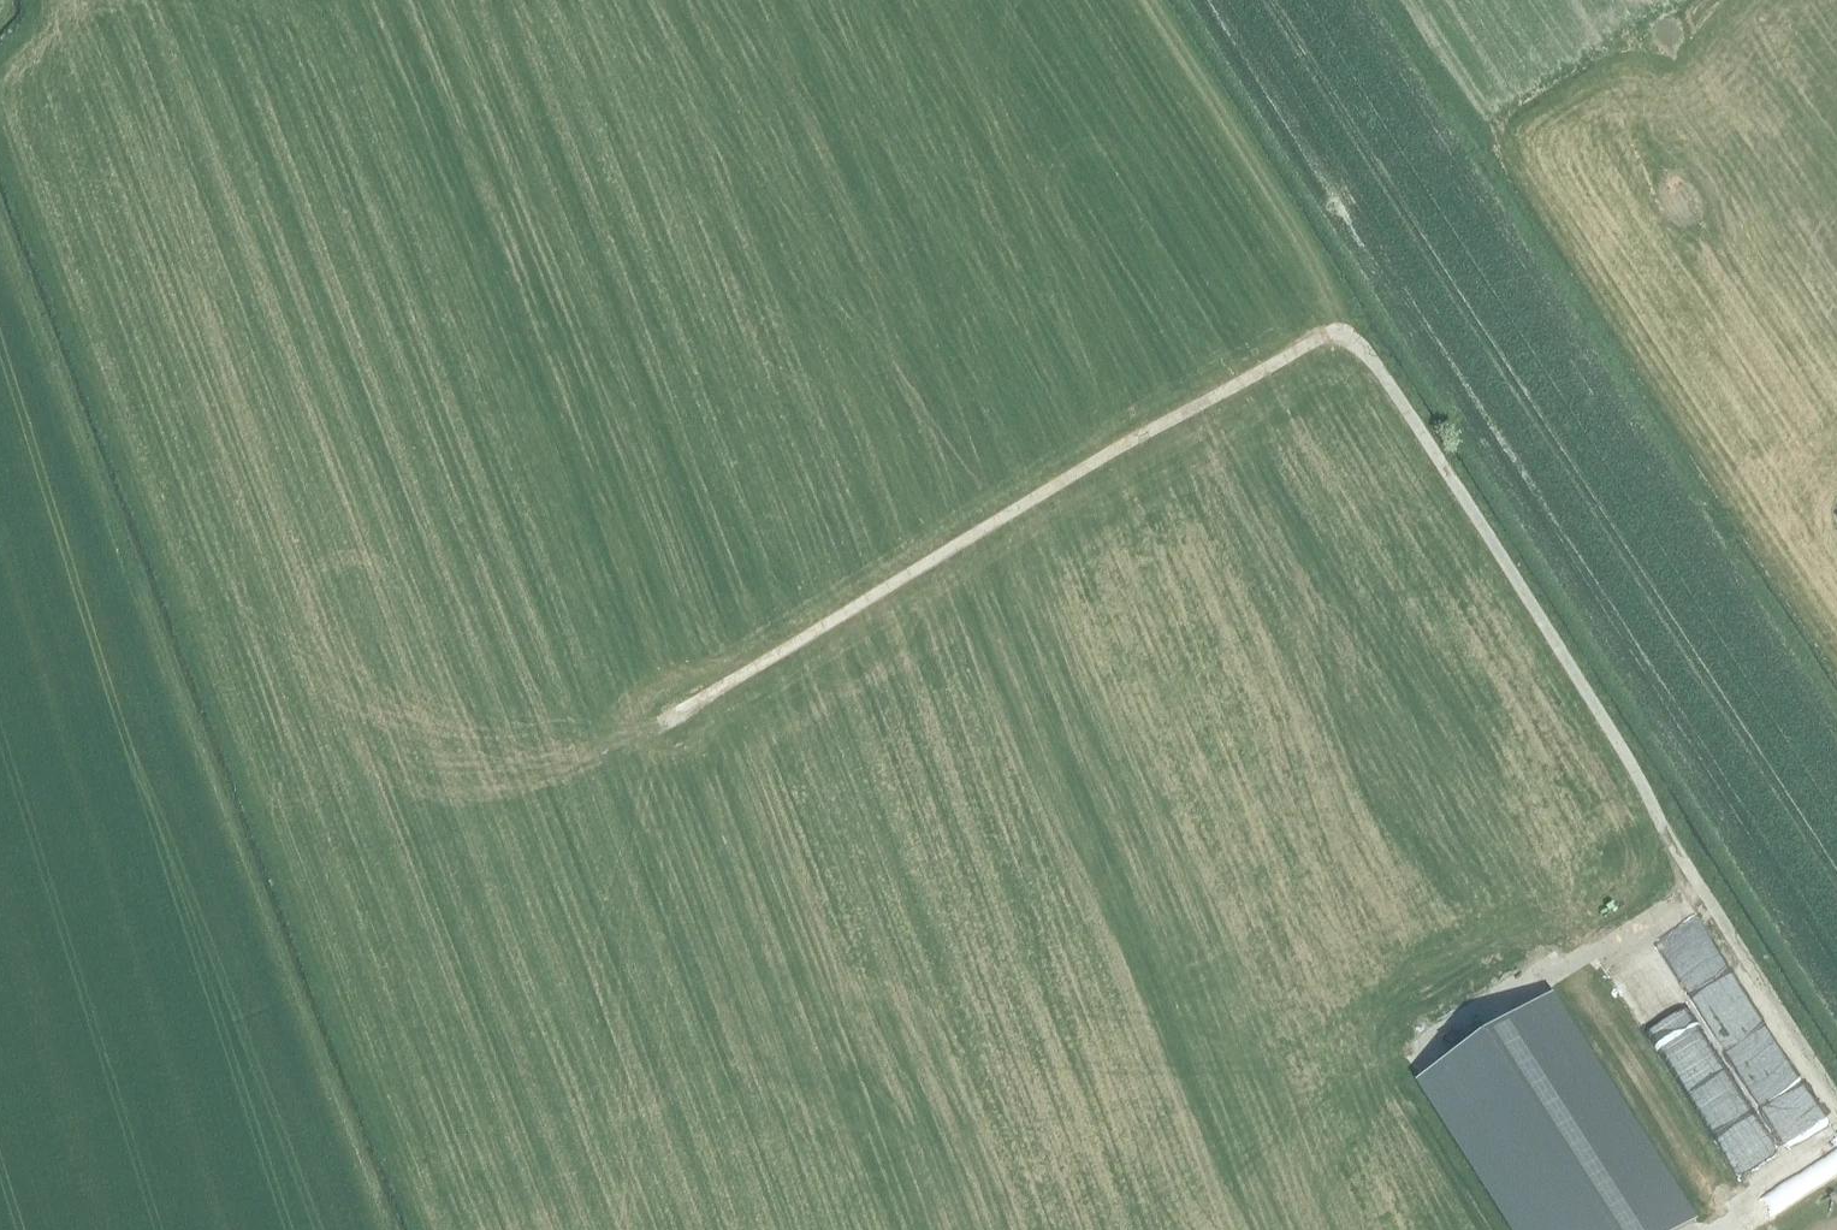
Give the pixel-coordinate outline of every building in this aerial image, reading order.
[(1418,1084),(1514,1229),(1681,1229),(1696,1221),(1553,997),(1418,1084)] [(1680,1077),(1716,1056),(1694,1019),(1668,1035),(1657,1015),(1647,1021),(1680,1077)]
